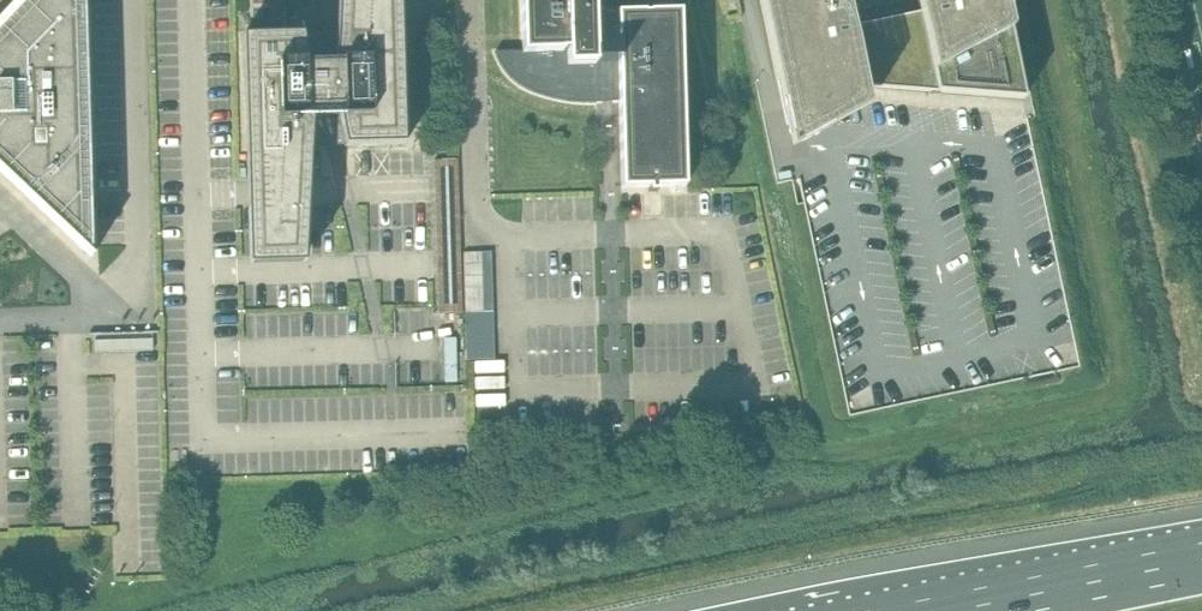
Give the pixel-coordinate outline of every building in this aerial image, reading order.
[(91,258),(92,256),(85,0),(0,0),(0,172),(91,258)] [(336,32),(336,41),(327,41),(327,40),(326,39),(326,38),(324,36),(322,35),(321,34),(320,34),(319,34),(316,35),(315,36),(314,36),(314,37),(313,38),(313,40),(313,41),(313,42),(304,42),(302,33),(242,35),(248,265),(305,263),(311,138),(343,137),(344,146),(404,144),(401,0),(338,0),(336,32)] [(595,102),(618,100),(621,188),(648,187),(648,191),(657,191),(657,187),(685,186),(680,10),(617,12),(617,0),(521,0),(522,50),(495,51),(497,57),(502,66),(507,74),(515,81),(523,87),(540,94),(558,99),(577,101),(595,102)] [(727,10),(738,8),(737,0),(725,0),(727,10)] [(776,78),(755,80),(777,183),(792,180),(797,204),(804,203),(849,415),(1024,378),(1026,385),(1056,379),(1055,371),(1080,366),(1027,118),(1033,116),(1009,0),(759,0),(776,78)] [(458,158),(434,159),(438,312),(442,312),(461,312),(462,311),(458,158)] [(480,250),(462,251),(464,311),(482,311),(480,250)] [(151,334),(93,336),(93,350),(151,348),(151,334)] [(454,335),(442,336),(443,385),(455,385),(454,335)]
